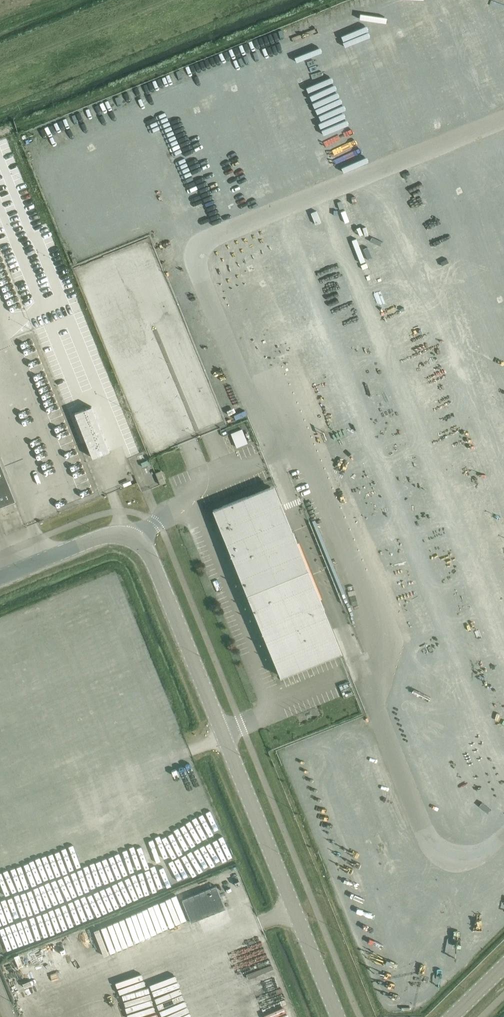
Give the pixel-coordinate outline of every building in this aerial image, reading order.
[(75,412),(92,457),(109,450),(92,406),(75,412)] [(0,461),(0,506),(15,500),(0,461)] [(160,484),(165,482),(160,470),(155,472),(160,484)] [(219,507),(213,509),(278,670),(281,676),(286,674),(338,653),(335,647),(320,609),(284,624),(280,617),(274,619),(246,549),(288,531),(270,486),(219,507)] [(320,609),(288,531),(246,549),(274,619),(280,617),(284,624),(320,609)] [(225,908),(216,885),(182,899),(191,921),(225,908)] [(145,911),(147,931),(155,930),(154,910),(145,911)] [(128,935),(137,932),(133,919),(123,923),(128,935)] [(109,943),(114,939),(122,951),(130,946),(119,928),(105,937),(109,943)] [(26,950),(20,952),(25,963),(30,962),(26,950)] [(39,1005),(35,1006),(32,998),(22,1001),(26,1012),(34,1009),(36,1014),(42,1012),(39,1005)]
